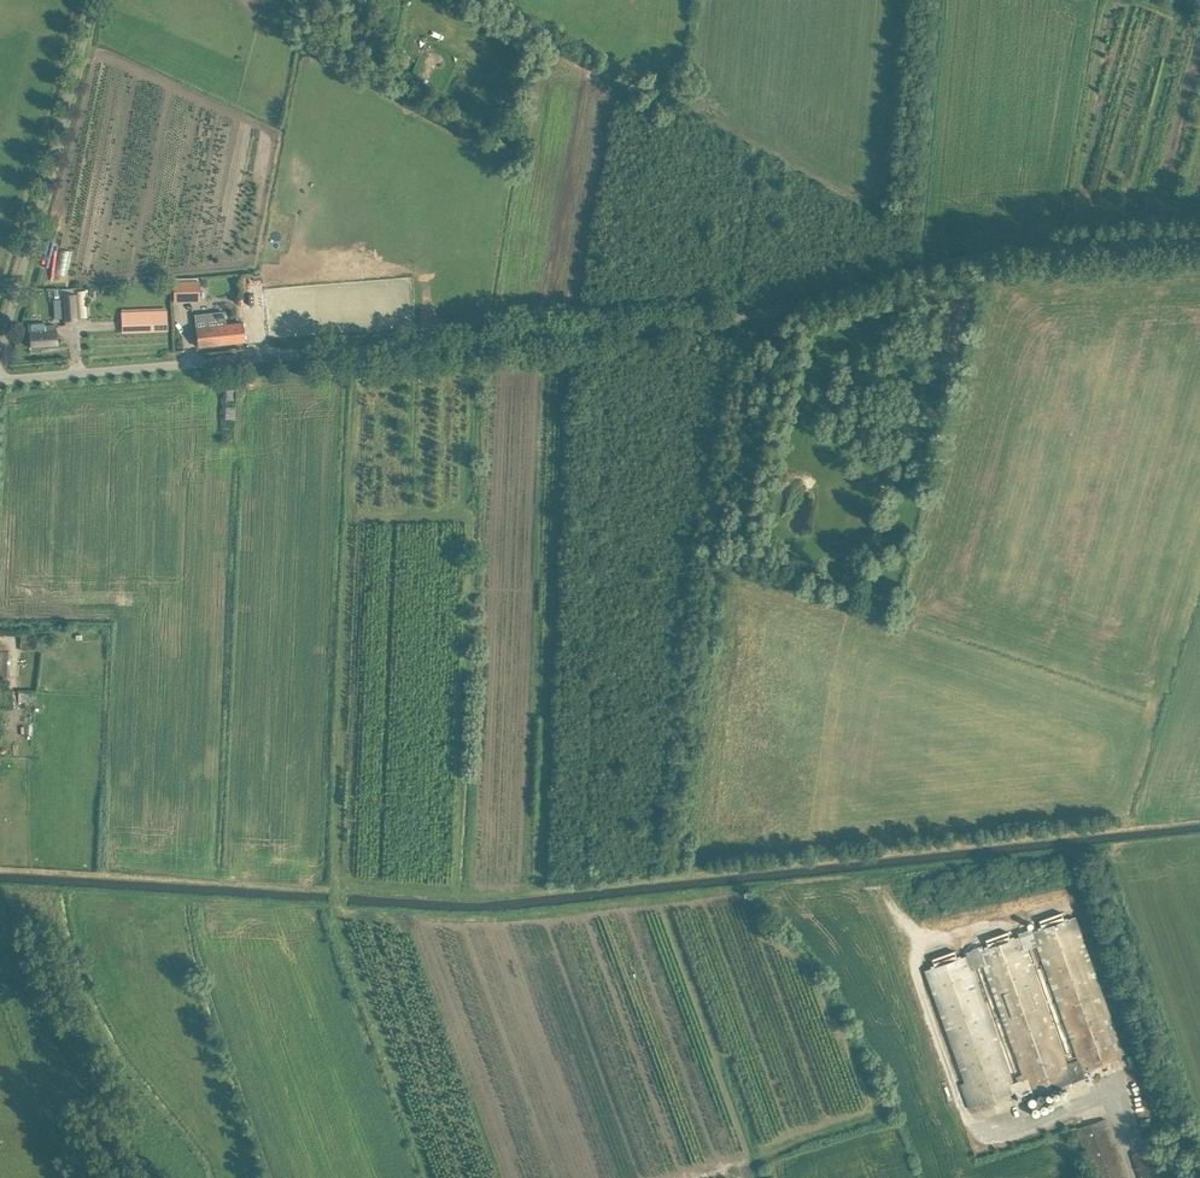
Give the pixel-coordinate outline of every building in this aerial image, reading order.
[(199,280),(174,280),(175,301),(199,300),(199,280)] [(78,318),(75,286),(61,288),(63,320),(78,318)] [(124,331),(167,329),(167,309),(123,311),(124,331)] [(196,328),(197,334),(198,346),(245,341),(243,322),(196,328)] [(32,348),(57,346),(55,325),(44,326),(45,331),(30,332),(32,348)] [(35,642),(35,633),(20,633),(20,642),(35,642)] [(11,648),(7,647),(7,644),(0,644),(0,674),(9,674),(11,648)] [(1015,1081),(969,953),(957,958),(955,954),(938,960),(939,965),(926,970),(965,1082),(961,1084),(970,1108),(1017,1091),(1020,1101),(1086,1077),(1083,1067),(1126,1052),(1077,915),(1063,920),(1062,916),(1045,922),(1046,927),(1033,932),(1078,1058),(1068,1062),(1023,934),(1010,939),(1008,935),(991,941),(993,946),(979,950),(1024,1078),(1015,1081)] [(1106,1119),(1077,1128),(1095,1177),(1126,1177),(1106,1119)] [(1141,1177),(1172,1177),(1161,1144),(1132,1154),(1141,1177)]
